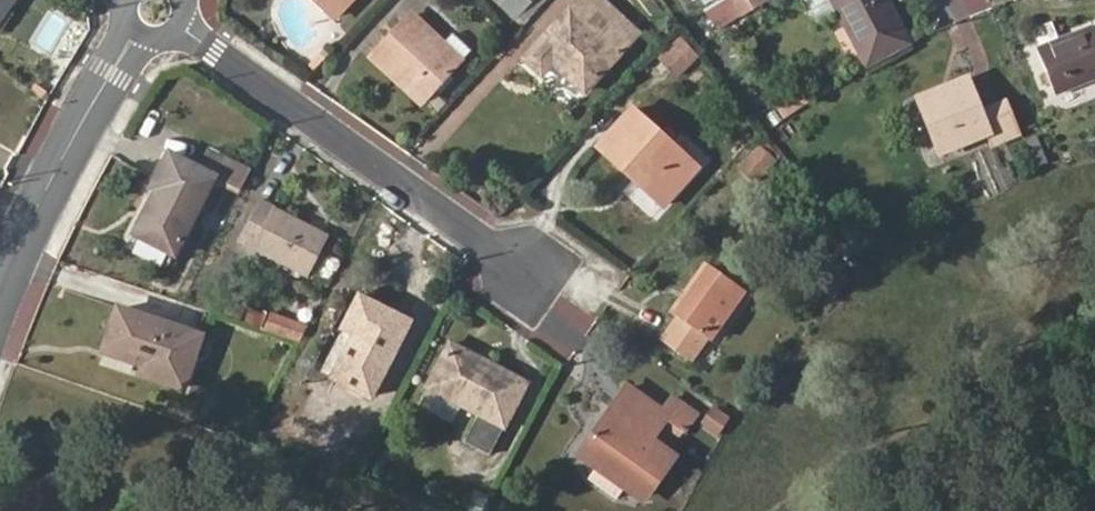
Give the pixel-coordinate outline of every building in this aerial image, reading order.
[(13,0),(0,0),(0,19),(13,0)] [(334,17),(351,0),(316,0),(334,17)] [(518,19),(535,0),(497,0),(518,19)] [(587,93),(640,36),(601,0),(581,0),(525,59),(543,76),(554,65),(587,93)] [(743,18),(732,0),(723,0),(712,6),(706,11),(721,30),(743,18)] [(774,0),(732,0),(743,18),(774,0)] [(914,46),(890,0),(832,0),(871,71),(914,46)] [(465,61),(447,43),(414,11),(369,58),(421,107),(465,61)] [(1094,77),(1094,26),(1039,48),(1058,93),(1094,77)] [(474,51),(456,34),(447,43),(465,61),(474,51)] [(686,73),(703,60),(684,37),(668,50),(686,73)] [(995,145),(1020,135),(1006,102),(986,110),(972,77),(919,98),(941,154),(991,134),(995,145)] [(666,207),(699,171),(633,109),(600,145),(666,207)] [(1041,170),(1054,163),(1041,139),(1029,144),(1041,170)] [(135,235),(177,256),(217,177),(170,152),(152,188),(156,191),(135,235)] [(218,179),(240,190),(249,172),(228,162),(218,179)] [(240,243),(306,278),(328,235),(262,200),(240,243)] [(709,339),(711,340),(747,293),(712,267),(677,314),(680,317),(662,340),(692,362),(709,339)] [(334,377),(373,397),(410,323),(360,296),(343,330),(354,336),(334,377)] [(143,373),(185,387),(201,337),(118,309),(104,351),(145,365),(143,373)] [(264,329),(298,340),(306,324),(272,311),(264,329)] [(468,442),(489,453),(527,384),(450,343),(416,402),(450,421),(460,404),(482,415),(468,442)] [(686,428),(711,444),(727,420),(683,387),(673,401),(695,417),(686,428)] [(674,458),(651,440),(663,424),(680,436),(686,428),(695,417),(673,401),(664,412),(628,389),(581,454),(644,498),(674,458)] [(474,510),(484,510),(491,497),(476,490),(468,507),(474,510)]
